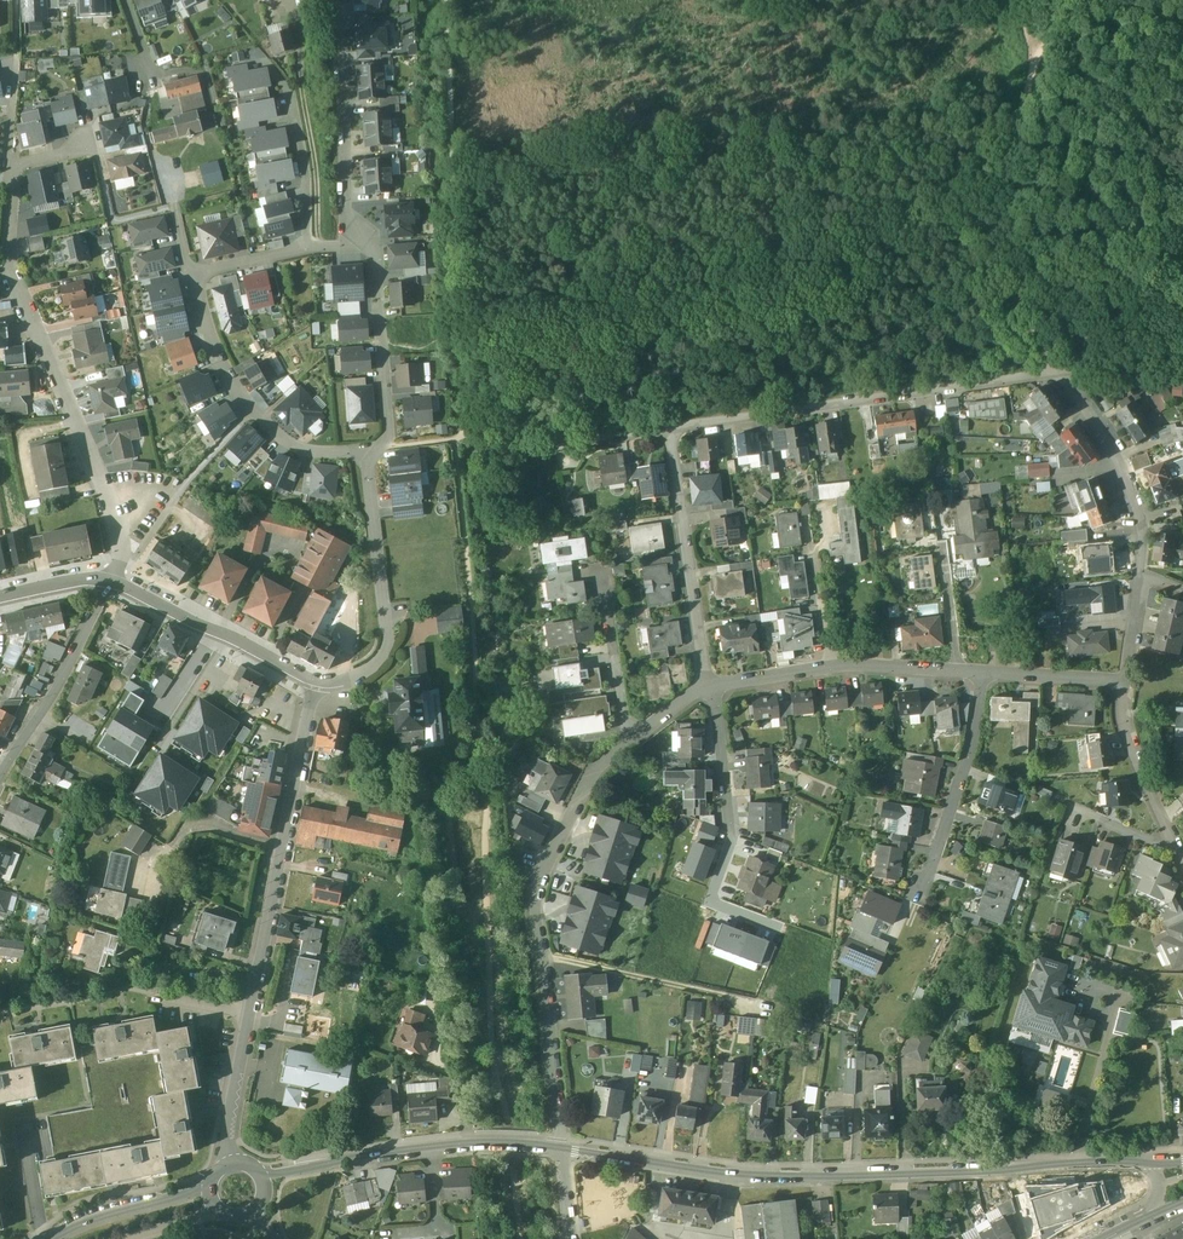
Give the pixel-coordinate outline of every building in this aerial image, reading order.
[(26,21),(46,21),(45,9),(45,0),(25,0),(26,21)] [(45,9),(59,9),(59,0),(45,0),(45,9)] [(76,4),(77,18),(92,18),(92,16),(107,16),(107,10),(112,10),(112,0),(76,0),(76,4)] [(143,19),(150,16),(151,21),(166,16),(160,0),(136,0),(143,19)] [(165,14),(178,9),(173,0),(160,0),(165,14)] [(186,10),(204,0),(181,0),(186,10)] [(380,3),(366,4),(367,11),(380,10),(380,3)] [(356,20),(357,27),(372,26),(371,18),(356,20)] [(372,26),(357,27),(359,53),(380,51),(391,51),(389,24),(372,26)] [(279,25),(267,28),(270,36),(282,33),(281,28),(279,25)] [(294,27),(291,25),(288,26),(293,44),(296,43),(298,41),(294,27)] [(281,28),(282,33),(270,36),(275,56),(295,51),(293,44),(288,26),(281,28)] [(234,62),(246,59),(244,50),(232,53),(234,62)] [(380,51),(359,53),(359,60),(381,58),(380,51)] [(390,58),(376,59),(377,66),(383,66),(391,65),(390,58)] [(53,59),(38,60),(39,72),(48,72),(48,69),(54,68),(53,59)] [(377,66),(357,68),(359,84),(384,82),(383,66),(377,66)] [(234,76),(248,74),(246,67),(229,70),(231,77),(234,76)] [(234,76),(237,92),(268,86),(270,86),(267,70),(248,74),(234,76)] [(198,77),(175,83),(174,80),(170,81),(164,83),(165,86),(168,98),(169,100),(180,97),(202,91),(198,77)] [(110,105),(130,101),(130,98),(128,92),(126,79),(105,83),(110,105)] [(384,82),(359,84),(360,100),(380,98),(385,98),(384,82)] [(105,106),(110,105),(105,83),(85,88),(86,91),(90,109),(101,107),(105,106)] [(269,94),(268,86),(237,92),(238,100),(269,94)] [(79,93),(82,111),(90,109),(86,91),(79,93)] [(202,91),(180,97),(184,116),(198,112),(206,110),(202,91)] [(238,100),(240,108),(271,102),(269,94),(238,100)] [(198,112),(184,116),(180,97),(169,100),(168,98),(161,99),(166,119),(173,118),(176,127),(163,131),(166,141),(187,136),(188,137),(194,136),(194,134),(203,132),(198,112)] [(385,98),(380,98),(380,106),(399,104),(399,97),(385,98)] [(77,122),(72,98),(62,100),(62,102),(52,104),(55,118),(57,126),(77,122)] [(273,101),(271,102),(240,108),(242,122),(243,124),(257,121),(276,118),(273,101)] [(47,120),(55,118),(52,102),(44,104),(44,105),(47,120)] [(47,120),(44,105),(37,107),(38,112),(41,127),(48,126),(47,120)] [(399,105),(380,106),(381,113),(390,113),(400,112),(399,105)] [(22,149),(45,144),(41,127),(38,112),(21,115),(23,125),(17,126),(22,149)] [(381,113),(364,115),(366,131),(391,129),(390,113),(381,113)] [(125,120),(101,125),(106,147),(121,144),(129,142),(129,139),(125,120)] [(258,128),(257,121),(243,124),(242,122),(237,123),(238,132),(247,130),(258,128)] [(258,128),(247,130),(248,139),(252,138),(251,137),(266,134),(264,127),(258,128)] [(391,129),(366,131),(367,147),(383,145),(392,145),(391,129)] [(266,134),(251,137),(252,138),(254,153),(286,147),(288,147),(285,131),(266,134)] [(125,151),(140,147),(138,137),(129,139),(129,142),(121,144),(123,151),(125,151)] [(392,145),(383,145),(383,153),(403,151),(402,144),(392,145)] [(140,147),(125,151),(127,158),(141,154),(149,152),(147,145),(140,147)] [(286,147),(254,153),(256,161),(287,155),(286,147)] [(398,152),(383,153),(384,160),(390,160),(398,159),(398,152)] [(127,158),(108,162),(113,182),(145,174),(141,154),(127,158)] [(287,155),(256,161),(257,168),(288,162),(287,155)] [(384,160),(365,162),(366,178),(391,176),(390,160),(384,160)] [(288,162),(257,168),(260,184),(275,182),(294,178),(291,162),(288,162)] [(218,163),(203,167),(208,184),(223,180),(218,163)] [(87,164),(67,168),(70,183),(72,192),(93,188),(87,164)] [(52,177),(51,172),(28,177),(35,206),(36,206),(58,201),(56,193),(52,177)] [(60,175),(52,177),(56,193),(63,192),(62,185),(60,175)] [(391,176),(366,178),(367,194),(393,192),(391,176)] [(275,182),(260,184),(263,198),(265,198),(277,194),(275,182)] [(72,192),(70,183),(62,185),(63,192),(66,204),(75,202),(72,192)] [(277,194),(265,198),(268,207),(289,202),(286,192),(277,194)] [(268,207),(265,208),(268,220),(288,215),(294,213),(291,201),(289,202),(268,207)] [(412,205),(387,207),(387,218),(386,220),(386,222),(388,223),(388,227),(411,225),(413,225),(413,219),(412,211),(412,205)] [(241,215),(229,218),(230,222),(231,221),(235,239),(246,236),(241,215)] [(288,215),(269,220),(271,225),(290,220),(288,215)] [(33,237),(50,233),(46,217),(29,221),(33,237)] [(164,219),(130,226),(134,243),(152,239),(168,236),(164,219)] [(271,225),(265,227),(269,239),(294,232),(291,220),(290,220),(271,225)] [(230,222),(199,228),(206,258),(237,251),(235,239),(231,221),(230,222)] [(411,225),(389,227),(390,239),(412,237),(411,225)] [(43,236),(27,239),(31,253),(46,250),(43,236)] [(85,238),(82,236),(64,241),(62,243),(67,264),(70,266),(88,261),(90,259),(85,238)] [(109,236),(102,238),(104,249),(111,247),(109,236)] [(153,246),(152,239),(134,243),(131,244),(132,251),(153,246)] [(417,244),(388,246),(390,269),(404,268),(419,267),(417,244)] [(171,251),(137,258),(141,275),(158,271),(174,268),(171,251)] [(362,266),(333,268),(336,302),(338,302),(360,300),(364,300),(362,266)] [(419,267),(404,268),(405,277),(417,276),(427,275),(426,267),(419,267)] [(160,278),(158,271),(141,275),(138,275),(139,282),(151,280),(160,278)] [(91,274),(76,277),(78,284),(83,283),(84,284),(93,282),(91,274)] [(266,274),(245,279),(251,306),(262,303),(262,307),(273,305),(272,299),(267,277),(266,274)] [(154,294),(174,290),(171,275),(160,278),(151,280),(154,294)] [(237,275),(220,280),(222,288),(230,286),(232,292),(240,290),(237,275)] [(276,275),(267,277),(272,299),(280,297),(276,275)] [(405,277),(400,277),(401,284),(411,284),(418,283),(417,276),(405,277)] [(78,284),(62,288),(66,305),(73,303),(87,300),(87,299),(84,284),(83,283),(78,284)] [(401,284),(391,285),(393,307),(413,305),(411,284),(401,284)] [(222,288),(214,290),(224,330),(226,329),(227,332),(230,334),(238,332),(239,329),(239,326),(241,326),(232,292),(230,286),(222,288)] [(183,306),(179,289),(174,290),(154,294),(150,295),(154,312),(183,306)] [(94,298),(87,299),(87,300),(73,303),(77,320),(92,316),(98,315),(98,314),(94,298)] [(360,300),(338,302),(339,317),(361,315),(360,300)] [(187,323),(183,306),(154,312),(157,329),(161,328),(182,324),(187,323)] [(98,315),(92,316),(94,323),(101,321),(108,320),(106,312),(98,314),(98,315)] [(361,315),(339,317),(340,324),(361,322),(361,315)] [(94,323),(85,325),(87,332),(99,329),(99,330),(103,330),(101,321),(94,323)] [(361,322),(340,324),(341,341),(367,339),(367,331),(369,329),(368,324),(366,322),(361,322)] [(8,350),(7,339),(9,339),(8,330),(7,330),(6,324),(0,324),(0,350),(3,350),(8,350)] [(185,339),(182,324),(161,328),(165,346),(167,345),(185,339)] [(87,332),(74,335),(77,350),(73,351),(77,369),(106,362),(99,330),(99,329),(87,332)] [(185,339),(167,345),(170,353),(189,346),(187,338),(185,339)] [(189,346),(170,353),(176,371),(197,364),(190,346),(189,346)] [(363,347),(341,348),(342,355),(364,354),(363,347)] [(8,350),(3,350),(5,367),(27,365),(25,348),(8,350)] [(364,354),(342,355),(343,373),(370,371),(368,354),(364,354)] [(267,359),(256,365),(245,371),(256,390),(267,384),(266,383),(277,377),(267,359)] [(419,365),(398,367),(399,387),(415,386),(420,386),(420,382),(422,382),(422,375),(419,375),(419,365)] [(124,366),(107,370),(110,382),(124,379),(127,378),(124,366)] [(199,372),(179,380),(183,389),(185,388),(184,386),(202,379),(199,372)] [(0,375),(0,385),(1,397),(12,396),(30,394),(28,373),(0,375)] [(202,379),(184,386),(185,388),(191,404),(216,394),(209,376),(202,379)] [(110,382),(90,386),(96,414),(104,412),(115,409),(115,408),(113,398),(127,395),(124,379),(110,382)] [(349,390),(366,389),(365,379),(343,380),(344,391),(349,390)] [(1142,381),(1129,389),(1133,397),(1146,388),(1142,381)] [(13,402),(12,396),(1,397),(0,385),(0,403),(13,402)] [(283,395),(287,400),(298,390),(294,385),(283,395)] [(420,386),(415,386),(416,393),(420,393),(430,392),(429,385),(420,386)] [(1046,386),(1030,398),(1036,407),(1040,412),(1056,400),(1046,386)] [(1167,386),(1151,396),(1161,412),(1177,402),(1167,386)] [(366,389),(349,390),(352,423),(374,421),(371,389),(366,389)] [(311,403),(298,390),(287,400),(275,411),(288,424),(291,421),(311,403)] [(430,392),(420,393),(421,400),(429,400),(436,399),(435,392),(430,392)] [(958,399),(945,401),(945,406),(946,414),(959,412),(958,399)] [(1136,399),(1116,412),(1125,428),(1143,417),(1135,404),(1138,402),(1136,399)] [(421,400),(405,402),(406,409),(405,409),(403,411),(403,415),(406,417),(407,421),(405,421),(405,428),(416,427),(416,424),(431,423),(429,400),(421,400)] [(1003,400),(968,405),(970,418),(998,421),(1006,419),(1003,400)] [(1056,400),(1040,412),(1043,416),(1050,425),(1066,413),(1056,400)] [(0,403),(0,414),(13,413),(14,413),(13,408),(13,402),(0,403)] [(220,409),(217,403),(198,414),(203,421),(204,421),(203,420),(220,409)] [(323,417),(311,403),(291,421),(304,435),(309,430),(320,419),(323,417)] [(220,409),(203,420),(204,421),(216,440),(235,419),(227,405),(220,409)] [(945,406),(935,407),(937,423),(948,422),(946,414),(945,406)] [(28,407),(13,408),(14,413),(13,413),(13,415),(28,415),(28,407)] [(1036,407),(1029,413),(1029,412),(1023,416),(1027,422),(1040,412),(1036,407)] [(115,409),(104,412),(105,420),(121,416),(119,408),(115,408),(115,409)] [(912,412),(894,415),(897,434),(915,431),(915,426),(918,425),(917,420),(914,421),(912,412)] [(1040,412),(1027,422),(1030,426),(1043,416),(1040,412)] [(894,415),(874,417),(876,426),(872,427),(873,432),(876,431),(878,439),(884,438),(884,436),(897,434),(894,415)] [(1054,431),(1043,416),(1030,426),(1041,441),(1045,438),(1054,431)] [(1143,417),(1125,428),(1135,443),(1155,430),(1154,427),(1151,429),(1143,417)] [(320,419),(309,430),(315,437),(322,429),(323,423),(320,419)] [(137,420),(105,427),(109,445),(112,444),(116,462),(134,458),(130,440),(141,438),(137,420)] [(783,423),(773,425),(772,426),(775,448),(781,448),(781,451),(786,450),(784,430),(783,423)] [(834,424),(817,427),(821,454),(838,452),(836,439),(834,425),(834,424)] [(841,424),(834,425),(836,439),(843,438),(841,424)] [(1176,424),(1158,428),(1164,445),(1181,439),(1177,429),(1176,424)] [(1075,425),(1058,437),(1063,443),(1067,449),(1084,437),(1075,425)] [(229,448),(245,462),(259,446),(264,441),(248,426),(229,448)] [(784,430),(786,450),(790,449),(790,452),(798,452),(799,451),(799,448),(806,448),(810,447),(808,438),(804,438),(803,428),(784,430)] [(1058,437),(1054,431),(1045,438),(1050,444),(1058,437)] [(754,434),(734,437),(737,457),(748,456),(759,454),(761,454),(760,453),(759,443),(755,444),(754,434)] [(59,437),(30,443),(32,450),(60,444),(59,437)] [(1058,437),(1050,444),(1054,449),(1063,443),(1058,437)] [(1084,437),(1067,449),(1076,460),(1092,448),(1084,437)] [(724,438),(717,439),(718,453),(726,452),(724,438)] [(717,439),(697,441),(700,462),(710,461),(719,460),(718,453),(717,439)] [(60,444),(32,450),(40,492),(69,487),(60,444)] [(879,444),(869,446),(871,459),(882,457),(879,444)] [(917,444),(898,446),(899,454),(918,452),(917,444)] [(259,446),(245,462),(256,472),(269,458),(270,457),(259,446)] [(417,448),(398,451),(399,458),(418,456),(417,448)] [(806,448),(799,448),(799,451),(798,452),(798,454),(796,458),(796,462),(798,463),(808,462),(806,448)] [(1067,449),(1058,455),(1057,455),(1059,469),(1075,467),(1074,465),(1078,462),(1080,466),(1085,462),(1086,463),(1088,461),(1091,465),(1099,458),(1092,448),(1076,460),(1067,449)] [(776,451),(767,453),(769,466),(770,474),(779,473),(776,451)] [(1149,452),(1133,457),(1137,470),(1153,465),(1149,452)] [(767,453),(760,453),(761,454),(759,454),(760,462),(761,467),(769,466),(767,453)] [(759,454),(748,456),(749,464),(760,462),(759,454)] [(266,481),(278,486),(290,460),(278,455),(274,463),(266,481)] [(399,458),(390,459),(391,476),(392,476),(419,473),(420,473),(418,456),(399,458)] [(619,456),(600,458),(603,482),(624,479),(625,479),(623,465),(621,466),(619,456)] [(266,481),(274,463),(269,458),(256,472),(255,473),(266,481)] [(301,465),(290,460),(278,486),(290,491),(298,473),(301,465)] [(734,460),(727,461),(729,475),(736,474),(734,460)] [(710,461),(700,462),(695,462),(697,478),(711,477),(710,461)] [(149,463),(133,462),(132,471),(148,472),(149,463)] [(638,463),(630,464),(632,480),(640,479),(639,470),(638,463)] [(630,464),(623,465),(625,479),(624,479),(624,482),(632,481),(632,480),(630,464)] [(1048,464),(1027,466),(1028,479),(1049,477),(1048,464)] [(1166,464),(1147,471),(1147,472),(1145,474),(1147,478),(1149,479),(1150,480),(1150,479),(1153,487),(1172,480),(1166,464)] [(338,469),(315,466),(314,475),(311,496),(335,498),(338,469)] [(639,470),(640,479),(643,500),(668,497),(664,467),(639,470)] [(305,474),(298,473),(290,491),(303,495),(305,474)] [(419,473),(392,476),(391,476),(390,476),(392,493),(393,493),(418,490),(420,487),(419,473)] [(314,475),(305,474),(303,495),(311,496),(314,475)] [(697,478),(691,479),(694,506),(711,504),(721,503),(721,502),(718,476),(711,477),(697,478)] [(1172,480),(1178,497),(1181,504),(1182,503),(1182,476),(1172,480)] [(1096,479),(1076,486),(1078,492),(1086,512),(1105,505),(1096,479)] [(1172,480),(1153,487),(1156,495),(1153,496),(1156,504),(1159,504),(1178,497),(1172,480)] [(849,483),(818,486),(820,500),(851,497),(849,483)] [(980,484),(961,486),(963,501),(982,499),(980,484)] [(766,504),(773,495),(762,486),(755,495),(766,504)] [(69,487),(40,492),(43,506),(71,501),(69,487)] [(418,490),(393,493),(395,508),(414,505),(413,498),(419,498),(418,490)] [(1078,492),(1073,494),(1081,514),(1086,512),(1078,492)] [(222,519),(190,497),(183,508),(215,529),(222,519)] [(851,497),(837,499),(842,542),(829,543),(830,557),(843,555),(844,565),(861,563),(853,497),(851,497)] [(963,501),(957,502),(961,536),(953,537),(955,555),(975,552),(975,554),(977,553),(977,552),(999,549),(998,542),(1000,542),(999,536),(997,536),(997,532),(986,533),(984,518),(988,518),(988,511),(983,511),(982,499),(963,501)] [(582,500),(570,502),(573,517),(584,515),(582,500)] [(733,501),(721,502),(721,503),(711,504),(712,511),(726,510),(734,509),(733,501)] [(808,501),(800,502),(802,516),(810,515),(808,501)] [(903,504),(892,506),(897,541),(925,537),(920,502),(909,504),(909,502),(903,502),(903,504)] [(414,505),(395,508),(396,517),(415,515),(414,505)] [(1086,512),(1089,519),(1092,529),(1112,522),(1111,521),(1113,518),(1111,514),(1108,513),(1105,505),(1086,512)] [(734,509),(726,510),(727,520),(737,519),(738,523),(747,521),(745,508),(734,509)] [(309,525),(254,512),(244,551),(260,555),(265,533),(264,531),(267,529),(268,531),(306,541),(309,525)] [(797,512),(775,516),(780,549),(802,545),(797,512)] [(1081,514),(1077,515),(1079,523),(1089,519),(1086,512),(1081,514)] [(727,520),(711,522),(715,547),(740,543),(738,523),(737,519),(727,520)] [(626,521),(610,523),(611,532),(627,530),(626,521)] [(99,524),(86,527),(92,555),(105,552),(99,524)] [(660,524),(630,529),(630,530),(631,529),(632,540),(631,541),(633,553),(664,548),(660,524)] [(86,527),(44,535),(47,549),(49,564),(92,555),(86,527)] [(350,547),(319,530),(293,578),(316,590),(316,589),(334,598),(338,590),(340,586),(331,581),(350,547)] [(1086,530),(1061,532),(1062,543),(1068,543),(1087,540),(1086,530)] [(1177,536),(1157,532),(1155,546),(1175,549),(1176,543),(1177,536)] [(27,562),(21,534),(7,537),(7,539),(8,539),(13,565),(27,562)] [(47,549),(44,535),(30,538),(32,552),(47,549)] [(568,537),(553,539),(554,543),(542,545),(544,564),(556,562),(557,566),(571,564),(571,560),(586,558),(583,539),(568,541),(568,537)] [(0,541),(0,570),(14,567),(13,565),(8,539),(7,539),(0,541)] [(1087,540),(1068,543),(1069,550),(1080,549),(1088,548),(1087,540)] [(193,563),(160,541),(145,564),(178,586),(193,563)] [(1088,548),(1080,549),(1081,560),(1086,560),(1087,575),(1111,572),(1110,560),(1108,560),(1107,545),(1088,548)] [(1175,549),(1155,546),(1153,560),(1173,563),(1175,549)] [(793,555),(778,558),(779,566),(794,564),(794,563),(793,555)] [(932,555),(911,558),(913,580),(916,580),(918,590),(936,588),(932,555)] [(247,570),(222,556),(219,562),(215,560),(204,582),(207,584),(204,590),(229,604),(247,570)] [(662,558),(645,561),(646,568),(663,566),(662,558)] [(752,561),(729,565),(730,573),(741,571),(741,572),(754,570),(752,561)] [(804,562),(794,563),(794,564),(779,566),(780,577),(791,575),(793,588),(789,588),(791,600),(809,597),(804,562)] [(571,564),(557,566),(558,573),(572,571),(571,564)] [(646,568),(643,569),(645,581),(654,580),(656,593),(647,594),(649,607),(672,603),(670,592),(674,591),(672,576),(668,576),(666,565),(663,566),(646,568)] [(729,565),(717,566),(719,574),(730,573),(729,565)] [(572,571),(558,573),(559,581),(564,580),(565,581),(573,579),(572,571)] [(719,574),(713,575),(716,600),(745,596),(741,572),(741,571),(730,573),(719,574)] [(291,593),(266,580),(262,586),(259,584),(247,605),(251,607),(247,614),(273,627),(291,593)] [(583,582),(565,584),(565,581),(564,580),(559,581),(546,582),(548,600),(567,598),(568,604),(586,601),(583,582)] [(1091,589),(1065,592),(1066,605),(1094,602),(1096,615),(1115,613),(1114,599),(1113,599),(1112,587),(1113,587),(1113,586),(1090,589),(1091,589)] [(334,598),(316,589),(316,590),(295,628),(299,630),(313,638),(327,611),(334,598)] [(334,598),(327,611),(338,616),(349,595),(338,590),(334,598)] [(1165,598),(1159,623),(1182,630),(1182,603),(1165,598)] [(938,603),(919,606),(920,616),(940,613),(938,603)] [(60,604),(41,608),(45,628),(65,623),(60,604)] [(459,607),(436,610),(439,632),(461,630),(459,607)] [(41,608),(24,612),(28,632),(45,628),(41,608)] [(799,608),(777,612),(778,620),(778,619),(801,616),(799,608)] [(151,626),(121,611),(112,628),(124,633),(119,643),(138,653),(151,626)] [(327,611),(315,634),(335,645),(348,621),(338,616),(327,611)] [(594,611),(578,613),(580,621),(591,619),(591,620),(595,619),(594,611)] [(24,612),(5,616),(7,625),(4,626),(5,631),(8,630),(10,639),(20,637),(19,634),(28,632),(24,612)] [(760,614),(745,616),(746,625),(761,622),(760,614)] [(801,616),(778,619),(778,620),(780,633),(772,634),(773,641),(781,640),(782,650),(797,647),(798,650),(804,649),(804,648),(813,646),(811,632),(814,632),(811,614),(801,616)] [(580,621),(546,626),(549,647),(560,645),(561,653),(577,650),(576,643),(594,640),(591,620),(591,619),(580,621)] [(662,627),(647,629),(649,646),(650,653),(668,650),(667,647),(682,645),(679,622),(662,624),(662,627)] [(45,628),(48,639),(49,639),(55,631),(66,629),(65,623),(45,628)] [(938,623),(900,628),(902,641),(905,640),(906,650),(915,649),(915,652),(919,651),(918,648),(943,645),(942,632),(939,632),(938,623)] [(1159,623),(1152,648),(1178,655),(1182,634),(1182,630),(1159,623)] [(755,626),(738,628),(737,625),(720,627),(723,653),(744,650),(745,654),(759,652),(755,626)] [(880,625),(871,626),(873,642),(881,641),(882,641),(880,625)] [(1059,626),(1044,628),(1045,637),(1060,635),(1059,626)] [(188,637),(170,627),(159,647),(178,657),(188,637)] [(900,628),(888,629),(889,643),(898,641),(899,654),(904,653),(903,650),(906,650),(905,640),(902,641),(900,628)] [(647,629),(640,630),(643,647),(649,646),(647,629)] [(313,638),(299,630),(287,652),(301,660),(301,659),(313,638)] [(1077,636),(1067,637),(1069,653),(1079,652),(1080,656),(1109,652),(1106,633),(1087,635),(1086,632),(1077,633),(1077,636)] [(49,639),(48,639),(48,642),(43,655),(60,661),(68,645),(69,634),(49,639)] [(335,645),(315,634),(313,638),(301,659),(313,666),(314,665),(317,667),(318,667),(320,667),(321,666),(329,670),(341,647),(335,645)] [(1012,639),(1005,639),(1007,655),(1014,654),(1012,639)] [(1020,640),(1012,639),(1014,654),(1014,655),(1022,654),(1020,640)] [(23,648),(10,643),(8,649),(22,654),(23,648)] [(414,680),(396,682),(397,689),(384,691),(385,697),(391,697),(392,713),(395,712),(399,741),(412,740),(412,744),(424,743),(420,701),(427,700),(426,694),(429,693),(427,679),(424,679),(422,648),(411,649),(414,680)] [(22,654),(8,649),(3,664),(15,668),(21,656),(22,654)] [(577,650),(561,653),(562,660),(578,657),(577,650)] [(668,650),(650,653),(652,660),(669,657),(668,650)] [(133,655),(125,669),(133,674),(142,660),(133,655)] [(562,660),(556,660),(557,667),(579,665),(578,657),(562,660)] [(51,681),(54,665),(43,662),(39,678),(51,681)] [(685,662),(667,665),(660,666),(661,674),(648,676),(652,701),(673,698),(671,685),(688,683),(685,662)] [(240,665),(233,679),(240,683),(247,669),(240,665)] [(557,667),(557,668),(557,667),(552,668),(556,689),(556,690),(560,689),(580,686),(581,692),(602,689),(598,669),(580,672),(579,665),(557,667)] [(85,666),(72,693),(82,698),(86,700),(95,681),(98,682),(102,674),(85,666)] [(240,683),(237,690),(243,693),(254,698),(264,678),(248,669),(247,669),(240,683)] [(30,678),(14,671),(8,686),(23,692),(30,678)] [(163,675),(152,694),(161,700),(173,681),(163,675)] [(144,690),(129,681),(125,689),(139,697),(144,690)] [(881,683),(861,686),(862,692),(864,705),(864,706),(875,705),(874,702),(884,701),(881,683)] [(23,692),(8,686),(1,701),(6,701),(20,700),(23,692)] [(560,689),(556,690),(556,689),(547,690),(550,705),(566,703),(565,702),(566,702),(565,695),(581,692),(580,686),(560,689)] [(846,688),(826,691),(827,708),(837,707),(837,709),(848,708),(847,694),(846,688)] [(243,693),(237,690),(229,701),(237,707),(241,701),(242,696),(243,693)] [(812,692),(791,695),(792,701),(794,714),(794,715),(804,713),(804,711),(814,710),(812,692)] [(862,692),(854,693),(856,706),(864,705),(862,692)] [(919,692),(898,694),(900,715),(910,714),(910,712),(919,711),(921,711),(920,703),(919,692)] [(82,698),(72,693),(68,701),(78,706),(82,698)] [(98,748),(130,768),(154,728),(135,716),(144,701),(131,693),(98,748)] [(854,693),(847,694),(848,707),(856,706),(854,693)] [(1011,699),(990,698),(990,722),(1013,722),(1012,754),(1027,754),(1028,708),(1039,708),(1039,693),(1023,693),(1023,703),(1011,703),(1011,699)] [(1097,696),(1057,694),(1056,707),(1074,708),(1073,725),(1093,727),(1094,710),(1096,710),(1097,696)] [(525,695),(512,697),(513,710),(527,708),(525,695)] [(594,706),(572,709),(573,710),(574,719),(565,721),(567,737),(604,732),(602,716),(610,715),(608,704),(607,704),(606,696),(593,698),(594,706)] [(777,697),(752,700),(754,720),(771,718),(770,715),(778,714),(779,717),(780,717),(780,716),(778,703),(777,697)] [(566,702),(565,702),(566,703),(567,710),(573,710),(572,709),(594,706),(593,698),(566,702)] [(957,698),(935,701),(936,714),(937,717),(958,715),(959,715),(957,698)] [(238,724),(201,699),(172,742),(203,763),(211,751),(217,755),(238,724)] [(24,700),(6,701),(2,711),(15,718),(24,700)] [(792,701),(785,702),(787,715),(794,714),(792,701)] [(935,701),(927,702),(929,715),(936,714),(935,701)] [(785,702),(778,703),(780,716),(783,716),(783,718),(787,717),(787,715),(785,702)] [(927,702),(920,703),(921,711),(919,711),(920,716),(929,715),(927,702)] [(0,710),(0,734),(3,736),(5,737),(15,718),(2,711),(0,710)] [(958,715),(937,717),(938,730),(960,728),(958,715)] [(349,724),(321,718),(315,746),(331,749),(331,752),(331,754),(332,756),(334,758),(336,758),(338,758),(341,757),(342,756),(343,753),(346,742),(347,740),(348,738),(348,735),(347,733),(349,724)] [(691,724),(677,724),(676,732),(680,732),(680,731),(691,731),(691,724)] [(691,731),(680,731),(680,732),(680,752),(681,757),(691,757),(702,757),(702,744),(701,744),(701,732),(702,732),(702,731),(691,731)] [(44,734),(35,751),(53,760),(56,754),(51,752),(57,741),(44,734)] [(1099,734),(1084,735),(1085,744),(1088,744),(1088,743),(1100,742),(1099,734)] [(1100,742),(1088,743),(1088,744),(1090,767),(1111,765),(1109,741),(1100,742)] [(771,748),(747,750),(747,759),(749,759),(749,758),(768,756),(768,757),(772,757),(771,748)] [(53,760),(35,751),(29,763),(46,772),(52,763),(53,760)] [(270,762),(284,765),(286,755),(272,752),(270,762)] [(680,752),(663,753),(663,764),(664,764),(680,764),(691,764),(691,757),(681,757),(680,752)] [(197,779),(161,756),(134,798),(164,817),(172,805),(179,809),(197,779)] [(768,756),(749,758),(749,759),(751,779),(748,779),(748,789),(770,787),(768,757),(768,756)] [(943,759),(927,756),(926,764),(938,766),(938,767),(942,767),(943,759)] [(263,761),(254,759),(252,768),(252,770),(261,772),(263,761)] [(550,765),(538,759),(532,771),(543,777),(550,765)] [(926,764),(905,760),(903,772),(911,773),(907,792),(934,797),(936,786),(935,786),(938,767),(938,766),(926,764)] [(261,772),(259,781),(280,785),(284,765),(270,762),(263,761),(261,772)] [(46,772),(29,763),(22,775),(40,784),(43,778),(46,772)] [(65,770),(52,763),(46,772),(60,779),(63,774),(65,770)] [(536,792),(535,793),(546,799),(556,804),(571,775),(550,764),(550,765),(543,777),(536,792)] [(259,781),(261,772),(252,770),(252,768),(246,767),(242,782),(250,784),(258,785),(259,781)] [(82,774),(71,768),(67,775),(76,779),(74,784),(79,785),(82,774)] [(705,771),(683,771),(683,772),(680,772),(664,772),(664,785),(684,785),(684,800),(705,800),(706,800),(705,792),(712,792),(712,780),(705,780),(705,771)] [(60,779),(46,772),(43,778),(57,785),(60,779)] [(67,775),(63,774),(60,779),(74,784),(76,779),(67,775)] [(280,785),(259,781),(258,785),(250,784),(248,793),(277,799),(280,785)] [(1020,787),(1008,781),(1006,789),(1018,793),(1020,787)] [(1126,782),(1102,783),(1103,806),(1128,805),(1126,782)] [(1006,789),(987,783),(980,804),(1011,814),(1018,793),(1006,789)] [(546,799),(535,793),(536,792),(532,790),(527,799),(542,807),(546,799)] [(277,799),(248,793),(243,815),(239,831),(268,837),(277,799)] [(243,815),(213,797),(205,811),(239,831),(243,815)] [(527,799),(524,798),(521,804),(539,813),(542,807),(527,799)] [(46,813),(15,799),(5,821),(25,830),(23,834),(34,839),(46,813)] [(705,807),(705,800),(695,800),(695,816),(710,816),(710,815),(709,815),(709,808),(710,808),(709,807),(705,807)] [(781,804),(750,803),(750,831),(776,832),(776,817),(781,817),(781,804)] [(922,810),(884,804),(881,816),(899,820),(897,834),(910,836),(918,838),(921,825),(920,825),(922,810)] [(384,825),(303,807),(295,846),(314,850),(315,844),(321,846),(322,837),(379,848),(384,825)] [(543,819),(527,811),(524,817),(540,825),(543,819)] [(637,828),(600,816),(597,827),(595,826),(591,842),(592,842),(585,865),(586,865),(584,872),(620,884),(623,877),(624,877),(634,844),(637,845),(640,834),(636,832),(637,828)] [(524,817),(516,832),(540,844),(547,829),(540,825),(524,817)] [(1007,827),(986,820),(979,840),(1000,848),(1007,827)] [(718,827),(704,822),(697,840),(712,845),(718,827)] [(403,828),(384,825),(379,848),(398,852),(403,828)] [(151,836),(138,827),(125,848),(138,856),(151,836)] [(897,834),(893,834),(892,841),(907,843),(909,843),(910,836),(897,834)] [(778,842),(765,837),(762,845),(770,848),(775,850),(778,842)] [(1084,848),(1060,840),(1051,870),(1064,874),(1063,878),(1073,881),(1084,848)] [(907,843),(894,841),(892,848),(902,850),(902,851),(906,851),(907,843)] [(960,855),(965,845),(957,842),(952,852),(960,855)] [(1124,849),(1102,842),(1100,849),(1094,869),(1096,869),(1097,865),(1117,871),(1124,849)] [(682,874),(703,882),(715,852),(694,844),(682,874)] [(0,847),(0,873),(4,875),(13,853),(0,847)] [(892,848),(882,847),(880,855),(878,855),(875,877),(897,881),(899,867),(900,867),(902,851),(902,850),(892,848)] [(1100,849),(1092,847),(1086,866),(1094,869),(1100,849)] [(775,850),(770,848),(765,860),(778,865),(783,853),(775,850)] [(130,857),(113,853),(104,890),(101,889),(99,899),(101,899),(98,911),(122,916),(123,916),(126,901),(127,895),(122,894),(130,857)] [(1161,865),(1151,861),(1152,859),(1141,854),(1132,874),(1141,878),(1136,891),(1138,891),(1140,887),(1147,890),(1145,895),(1159,901),(1161,896),(1165,898),(1164,901),(1167,908),(1168,910),(1178,906),(1174,897),(1172,897),(1177,886),(1167,882),(1169,878),(1166,876),(1169,870),(1160,866),(1161,865)] [(774,866),(751,858),(747,869),(746,869),(745,870),(742,877),(742,878),(743,879),(740,888),(748,891),(745,898),(747,902),(751,904),(755,902),(758,895),(762,897),(768,882),(774,866)] [(1019,874),(988,863),(984,876),(990,878),(986,890),(1011,899),(1019,874)] [(347,876),(334,873),(332,881),(343,884),(345,884),(347,876)] [(332,881),(317,878),(312,900),(338,906),(343,884),(332,881)] [(779,887),(768,882),(762,897),(774,901),(779,887)] [(647,891),(631,886),(626,902),(642,907),(647,891)] [(614,900),(577,888),(574,898),(573,898),(568,913),(569,913),(562,936),(563,936),(561,943),(598,955),(600,948),(601,949),(611,916),(614,916),(617,905),(613,903),(614,900)] [(1011,899),(986,890),(981,904),(975,901),(971,913),(1002,924),(1011,899)] [(7,910),(11,895),(0,892),(0,909),(7,910)] [(868,893),(861,911),(877,918),(893,924),(900,907),(868,893)] [(142,904),(126,901),(123,916),(122,916),(121,919),(138,923),(142,904)] [(1168,910),(1167,908),(1163,910),(1165,915),(1160,917),(1166,929),(1182,921),(1182,916),(1178,905),(1178,906),(1168,910)] [(854,928),(870,935),(877,918),(861,911),(857,909),(850,927),(854,928)] [(236,923),(205,913),(196,941),(196,942),(208,945),(224,950),(229,934),(233,935),(236,923)] [(302,919),(282,915),(278,936),(298,940),(302,919)] [(1166,929),(1169,937),(1177,933),(1179,938),(1182,936),(1182,921),(1166,929)] [(713,946),(721,926),(713,923),(705,943),(713,946)] [(737,956),(746,933),(722,924),(721,926),(713,946),(713,947),(737,956)] [(322,931),(306,927),(305,930),(300,928),(298,940),(303,941),(301,951),(317,954),(320,955),(322,944),(319,944),(322,931)] [(875,976),(889,943),(870,935),(854,928),(840,962),(875,976)] [(98,939),(85,935),(78,958),(83,959),(81,967),(99,973),(102,961),(106,948),(109,949),(113,936),(100,932),(98,939)] [(746,933),(737,956),(761,965),(761,964),(769,944),(769,942),(746,933)] [(1179,938),(1177,933),(1169,937),(1160,941),(1161,944),(1170,964),(1172,966),(1181,962),(1182,966),(1182,936),(1179,938)] [(298,940),(293,939),(290,949),(301,951),(303,941),(298,940)] [(208,945),(196,942),(196,941),(193,940),(190,952),(205,957),(208,945)] [(0,941),(0,955),(24,958),(25,944),(0,941)] [(769,944),(761,964),(768,967),(776,947),(769,944)] [(1170,964),(1161,944),(1155,947),(1165,967),(1170,964)] [(317,954),(301,951),(300,958),(315,961),(317,954)] [(300,958),(299,958),(296,971),(298,972),(293,993),(312,997),(319,962),(315,961),(300,958)] [(1037,958),(1026,993),(1023,992),(1013,1026),(1052,1038),(1063,1041),(1063,1039),(1070,1015),(1073,1007),(1055,1002),(1066,967),(1037,958)] [(116,969),(105,965),(106,962),(102,961),(99,973),(114,977),(116,969)] [(587,975),(567,977),(570,1019),(593,1017),(592,995),(589,995),(588,992),(606,991),(605,977),(587,978),(587,975)] [(189,979),(186,993),(200,996),(203,982),(195,981),(196,980),(189,979)] [(836,1002),(838,982),(832,981),(830,1001),(836,1002)] [(702,1019),(703,1001),(687,1000),(687,1019),(702,1019)] [(1116,1031),(1131,1035),(1136,1014),(1121,1010),(1116,1031)] [(423,1016),(407,1011),(407,1012),(408,1012),(404,1026),(405,1026),(418,1031),(423,1016)] [(1093,1022),(1070,1015),(1063,1039),(1086,1046),(1093,1022)] [(756,1019),(739,1017),(737,1034),(754,1036),(756,1019)] [(154,1018),(94,1030),(99,1060),(159,1049),(157,1033),(154,1018)] [(774,1021),(756,1019),(754,1036),(773,1038),(774,1021)] [(605,1020),(586,1021),(587,1038),(607,1043),(605,1020)] [(302,1038),(304,1026),(287,1023),(284,1034),(302,1038)] [(418,1031),(405,1026),(405,1027),(406,1027),(403,1035),(400,1045),(399,1045),(398,1046),(407,1049),(408,1052),(413,1053),(416,1052),(426,1055),(432,1037),(434,1037),(434,1036),(418,1031)] [(1052,1038),(1013,1026),(1009,1041),(1048,1053),(1052,1038)] [(71,1027),(10,1039),(16,1069),(32,1066),(76,1058),(71,1027)] [(187,1028),(157,1033),(159,1049),(168,1094),(184,1091),(199,1088),(187,1028)] [(931,1039),(916,1032),(906,1054),(921,1061),(931,1039)] [(403,1035),(397,1033),(393,1044),(398,1046),(399,1045),(400,1045),(403,1035)] [(99,1060),(84,1063),(93,1108),(47,1117),(55,1161),(101,1153),(161,1141),(153,1097),(168,1094),(159,1049),(99,1060)] [(354,1063),(287,1050),(281,1082),(290,1084),(304,1087),(348,1096),(354,1063)] [(865,1053),(857,1052),(856,1070),(865,1071),(865,1053)] [(641,1056),(632,1054),(629,1072),(639,1073),(641,1058),(641,1056)] [(970,1061),(960,1061),(961,1071),(971,1071),(970,1061)] [(677,1064),(667,1063),(665,1078),(674,1080),(677,1064)] [(742,1066),(725,1064),(723,1084),(723,1085),(722,1095),(738,1097),(739,1084),(740,1084),(742,1066)] [(0,1073),(0,1104),(38,1097),(32,1066),(16,1069),(0,1073)] [(710,1070),(694,1067),(692,1077),(708,1080),(710,1070)] [(856,1070),(845,1070),(844,1094),(855,1095),(856,1070)] [(453,1080),(439,1075),(439,1088),(448,1087),(454,1087),(453,1080)] [(708,1080),(692,1077),(689,1098),(705,1101),(708,1080)] [(608,1081),(595,1079),(593,1089),(597,1089),(606,1090),(606,1088),(607,1088),(608,1081)] [(434,1083),(407,1085),(408,1096),(435,1093),(435,1088),(434,1083)] [(304,1087),(290,1084),(289,1088),(286,1088),(283,1105),(300,1109),(304,1092),(304,1091),(304,1087)] [(740,1084),(739,1084),(738,1097),(737,1102),(746,1103),(747,1090),(748,1085),(740,1084)] [(397,1085),(389,1085),(390,1091),(391,1095),(391,1101),(398,1100),(397,1085)] [(439,1088),(435,1088),(435,1093),(436,1104),(449,1103),(448,1087),(439,1088)] [(454,1087),(448,1087),(449,1103),(458,1102),(454,1087)] [(945,1087),(917,1088),(918,1109),(927,1109),(928,1115),(937,1115),(937,1108),(946,1108),(945,1087)] [(606,1090),(597,1089),(594,1107),(592,1109),(591,1112),(593,1114),(595,1115),(597,1116),(599,1117),(600,1117),(603,1118),(605,1117),(607,1117),(607,1115),(617,1117),(621,1093),(614,1092),(615,1090),(607,1088),(606,1088),(606,1090)] [(818,1089),(807,1088),(805,1103),(815,1105),(818,1089)] [(769,1092),(747,1090),(746,1103),(754,1104),(752,1120),(766,1121),(767,1107),(769,1092)] [(168,1094),(153,1097),(161,1141),(164,1157),(195,1151),(184,1091),(168,1094)] [(889,1091),(874,1092),(875,1111),(890,1110),(889,1091)] [(663,1101),(646,1098),(647,1093),(642,1092),(638,1114),(637,1115),(636,1116),(635,1118),(635,1119),(636,1121),(637,1122),(649,1123),(649,1121),(659,1123),(663,1101)] [(776,1093),(769,1092),(767,1107),(775,1108),(776,1093)] [(435,1093),(408,1096),(410,1122),(437,1120),(436,1104),(435,1093)] [(391,1095),(369,1097),(371,1116),(392,1114),(391,1101),(391,1095)] [(705,1101),(689,1098),(688,1107),(700,1109),(700,1110),(703,1111),(705,1101)] [(688,1107),(677,1106),(674,1126),(693,1129),(694,1121),(698,1122),(700,1110),(700,1109),(688,1107)] [(796,1106),(785,1107),(785,1120),(796,1119),(796,1106)] [(875,1111),(865,1111),(866,1135),(891,1134),(890,1110),(875,1111)] [(829,1114),(826,1118),(821,1118),(822,1138),(844,1137),(843,1117),(831,1117),(829,1114)] [(796,1119),(785,1120),(786,1140),(804,1139),(803,1131),(806,1130),(806,1119),(796,1119)] [(752,1120),(749,1120),(748,1139),(769,1141),(771,1122),(766,1121),(752,1120)] [(161,1141),(101,1153),(107,1184),(167,1172),(164,1157),(161,1141)] [(55,1161),(41,1164),(46,1195),(107,1184),(101,1153),(55,1161)] [(472,1169),(452,1170),(452,1178),(455,1178),(455,1180),(468,1179),(468,1180),(473,1179),(472,1169)] [(414,1174),(398,1175),(394,1186),(400,1185),(413,1183),(412,1181),(414,1181),(414,1174)] [(468,1179),(455,1180),(455,1178),(452,1178),(444,1178),(445,1199),(470,1197),(469,1185),(468,1186),(468,1180),(468,1179)] [(377,1179),(370,1181),(374,1194),(375,1194),(381,1193),(377,1179)] [(413,1183),(400,1185),(401,1191),(399,1192),(400,1203),(425,1201),(423,1180),(414,1181),(412,1181),(413,1183)] [(370,1181),(363,1183),(363,1182),(367,1201),(368,1201),(369,1205),(376,1203),(375,1198),(376,1198),(375,1194),(374,1194),(370,1181)] [(351,1185),(343,1187),(348,1206),(367,1201),(363,1182),(358,1183),(351,1185)] [(911,1190),(911,1205),(918,1205),(918,1200),(931,1200),(931,1185),(919,1185),(919,1190),(911,1190)] [(1021,1192),(1034,1234),(1071,1223),(1071,1220),(1106,1210),(1099,1187),(1025,1191),(1021,1192)] [(718,1198),(662,1189),(658,1215),(713,1224),(718,1198)] [(896,1196),(873,1197),(873,1205),(872,1206),(872,1209),(874,1209),(875,1223),(897,1222),(896,1219),(897,1218),(896,1196)] [(1011,1199),(996,1206),(1003,1219),(1004,1219),(1015,1213),(1011,1199)] [(763,1204),(764,1204),(768,1238),(799,1238),(794,1201),(795,1201),(795,1200),(763,1204)] [(828,1200),(812,1202),(815,1224),(830,1222),(828,1200)] [(741,1206),(744,1238),(768,1238),(764,1204),(764,1205),(760,1205),(760,1204),(741,1206)] [(909,1217),(897,1218),(896,1219),(897,1222),(897,1235),(908,1234),(909,1217)] [(954,1218),(946,1220),(948,1233),(949,1235),(950,1235),(957,1233),(954,1218)] [(1004,1219),(1003,1219),(991,1226),(992,1229),(998,1238),(1015,1238),(1004,1219)] [(1174,1227),(1174,1229),(1165,1234),(1168,1238),(1182,1238),(1182,1224),(1181,1225),(1180,1224),(1174,1227)] [(632,1228),(626,1238),(644,1238),(632,1228)] [(979,1236),(981,1238),(998,1238),(992,1229),(979,1236)]
